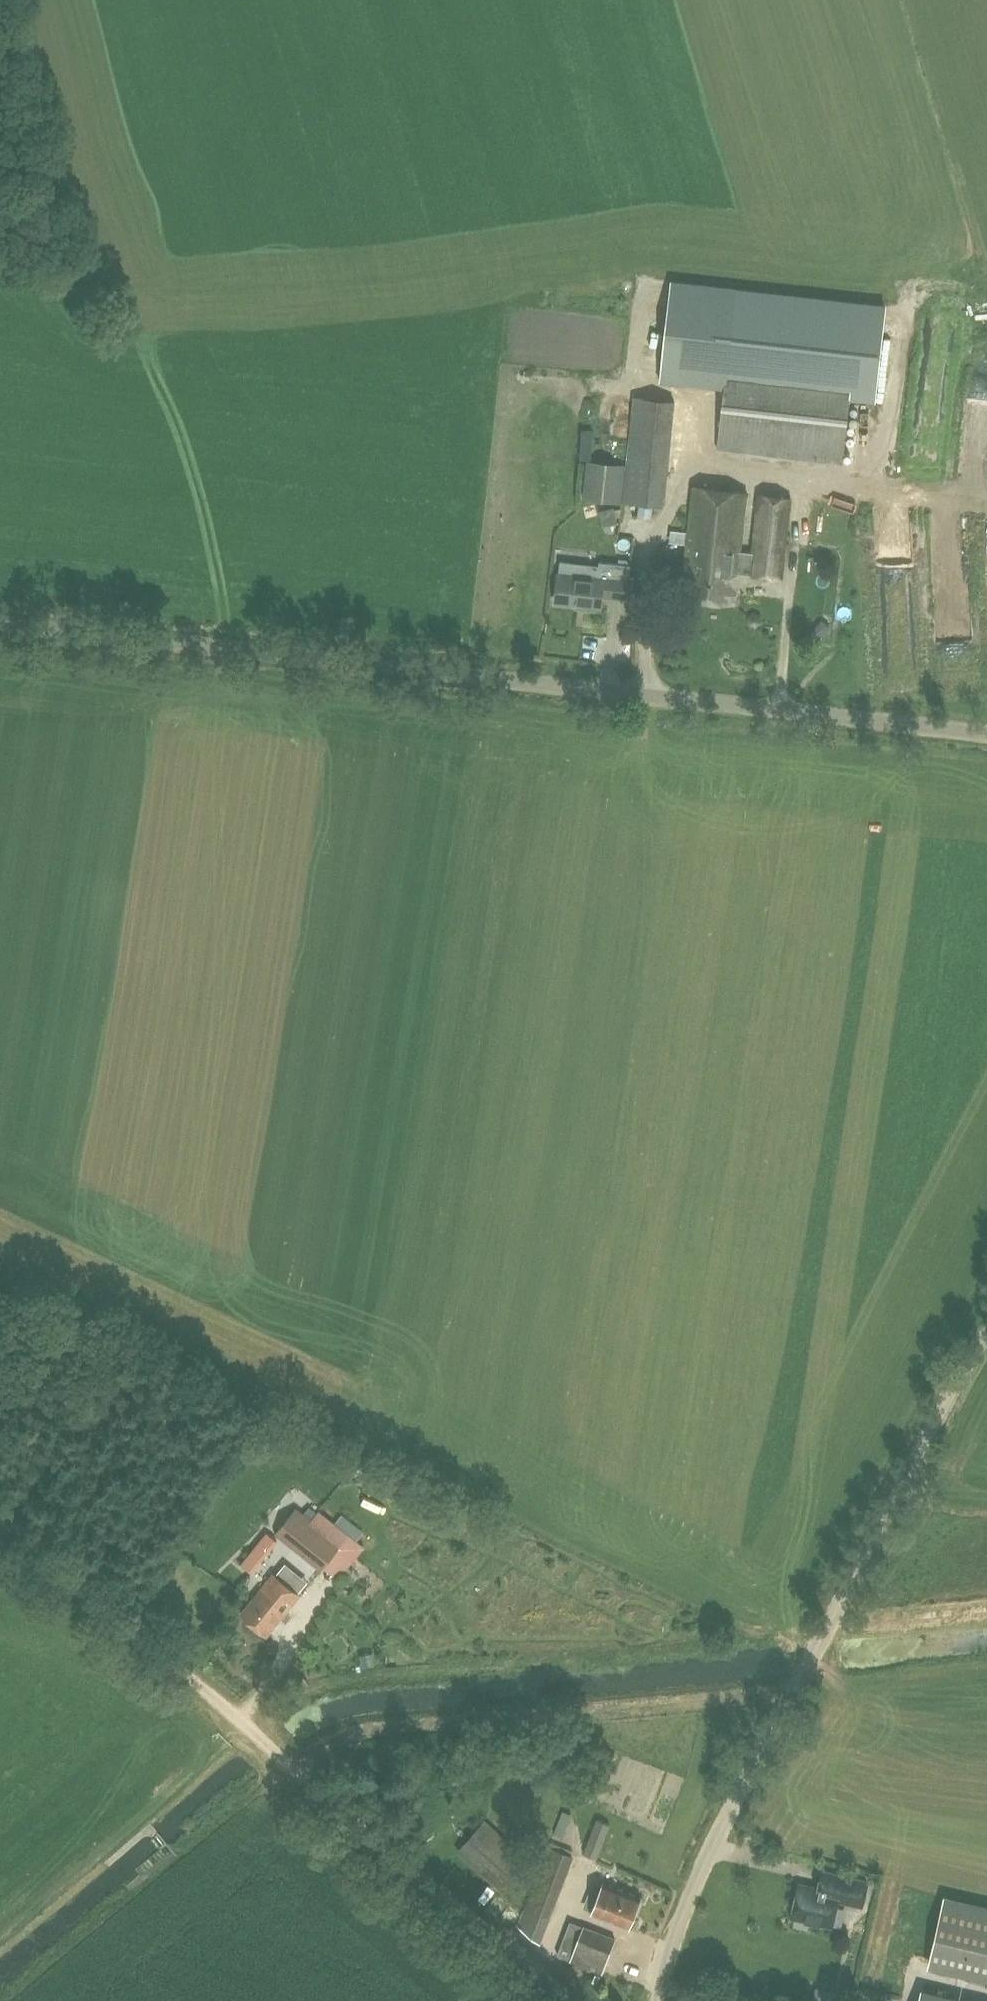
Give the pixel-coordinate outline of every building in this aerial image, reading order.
[(852,399),(877,402),(889,306),(670,281),(659,380),(722,388),(715,448),(844,463),(852,399)] [(663,507),(668,463),(628,459),(623,503),(663,507)] [(738,574),(750,575),(751,558),(739,557),(746,492),(694,487),(681,598),(735,604),(738,574)] [(791,497),(758,493),(751,558),(750,575),(782,579),(791,497)] [(630,566),(598,562),(597,576),(573,573),(570,563),(559,561),(554,601),(585,605),(584,609),(600,611),(601,597),(626,600),(630,566)] [(296,1508),(275,1533),(320,1570),(344,1540),(314,1516),(311,1520),(296,1508)] [(266,1533),(242,1564),(250,1571),(274,1539),(266,1533)] [(267,1636),(300,1594),(273,1574),(241,1615),(267,1636)] [(582,1854),(595,1859),(608,1825),(595,1820),(582,1854)] [(459,1852),(505,1894),(532,1864),(486,1822),(459,1852)] [(452,1852),(465,1842),(459,1834),(445,1844),(452,1852)] [(547,1848),(517,1927),(535,1941),(539,1940),(571,1857),(547,1848)] [(838,1899),(862,1905),(868,1881),(823,1871),(819,1889),(799,1884),(792,1916),(832,1925),(838,1899)] [(591,1913),(629,1927),(640,1898),(603,1883),(591,1913)] [(986,1975),(986,1908),(944,1898),(929,1962),(986,1975)] [(568,1960),(602,1973),(614,1940),(569,1922),(553,1966),(564,1970),(568,1960)] [(595,1975),(591,1984),(597,1986),(600,1977),(595,1975)] [(921,2000),(986,2000),(986,1999),(925,1984),(921,2000)]
